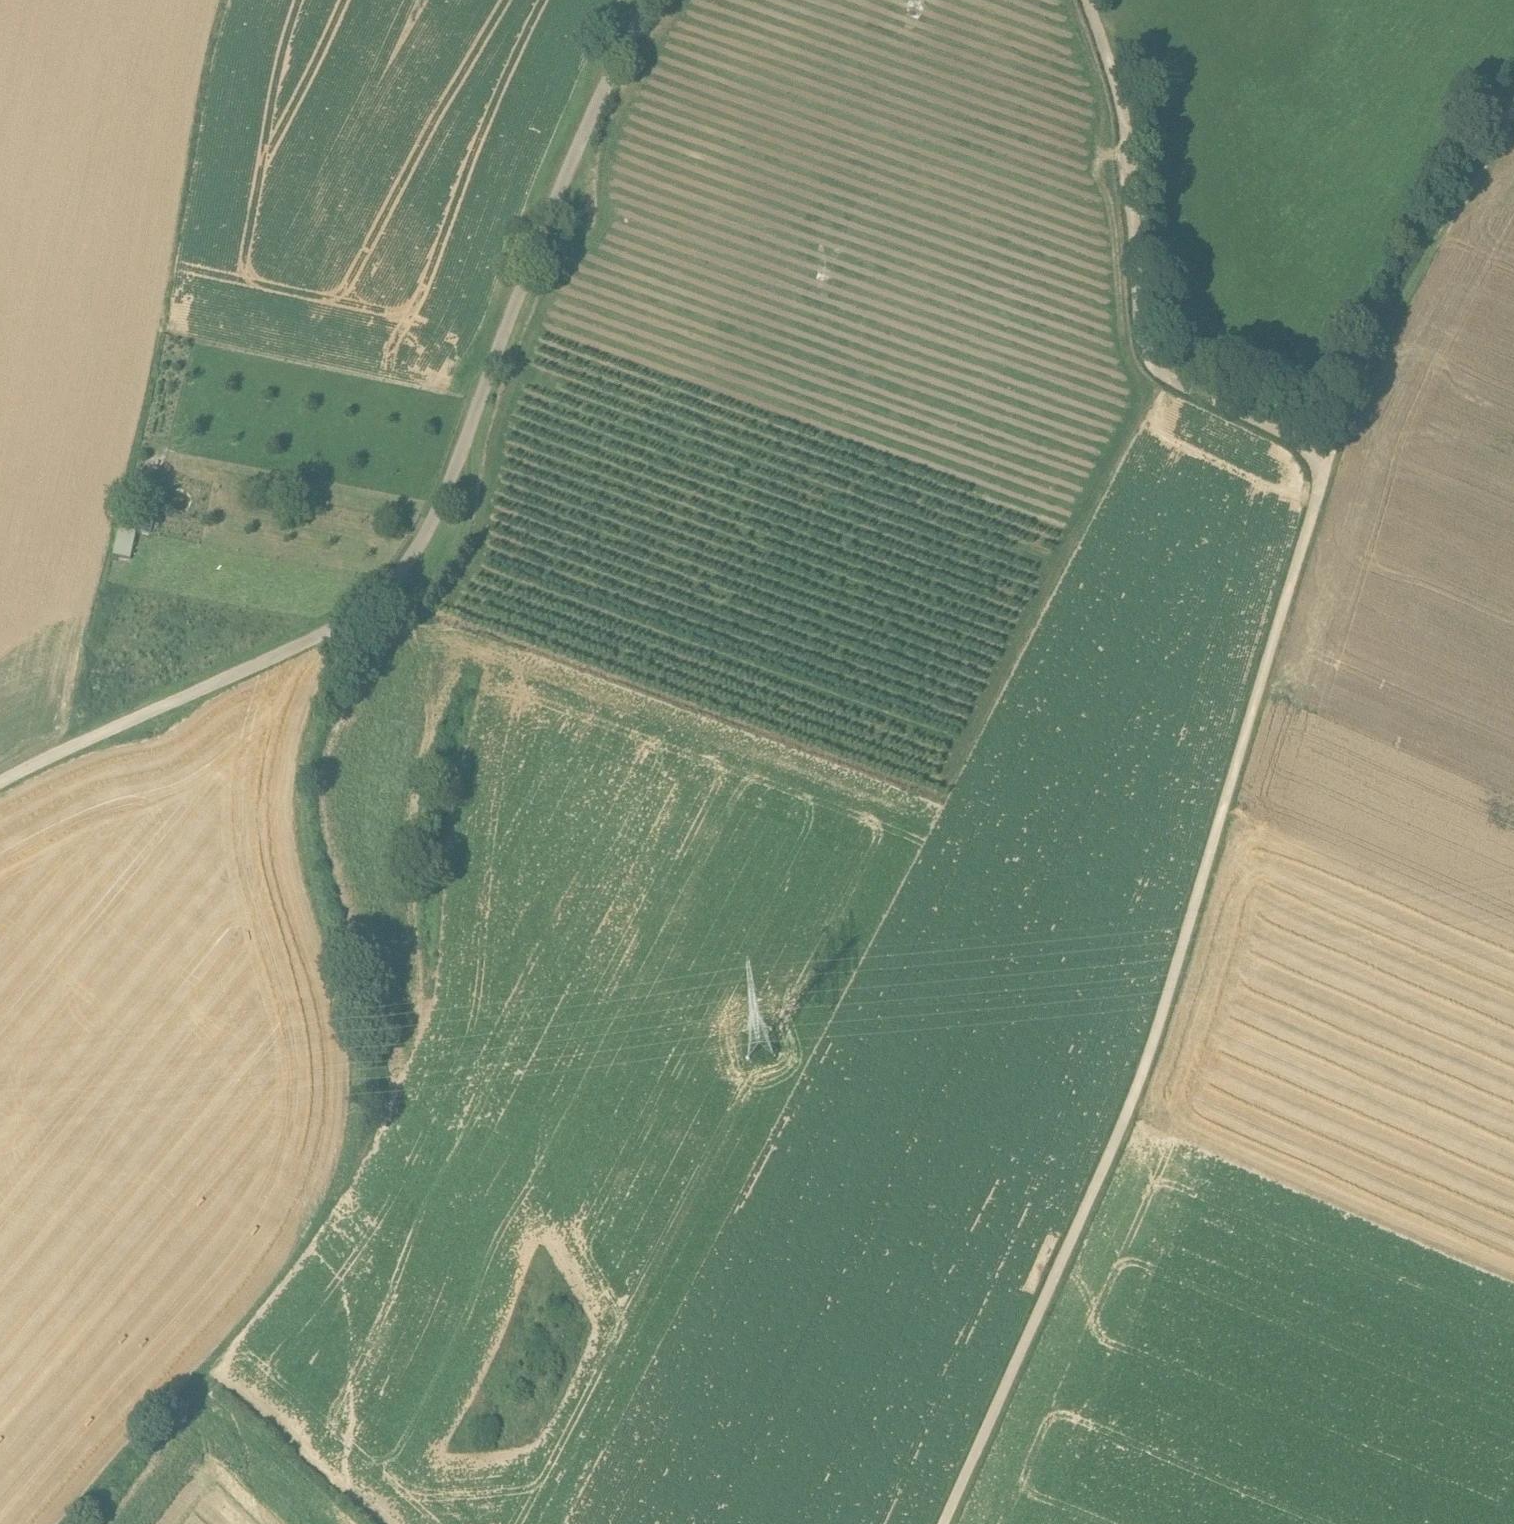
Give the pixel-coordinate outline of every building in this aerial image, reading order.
[(122,529),(116,554),(134,558),(140,533),(122,529)]
